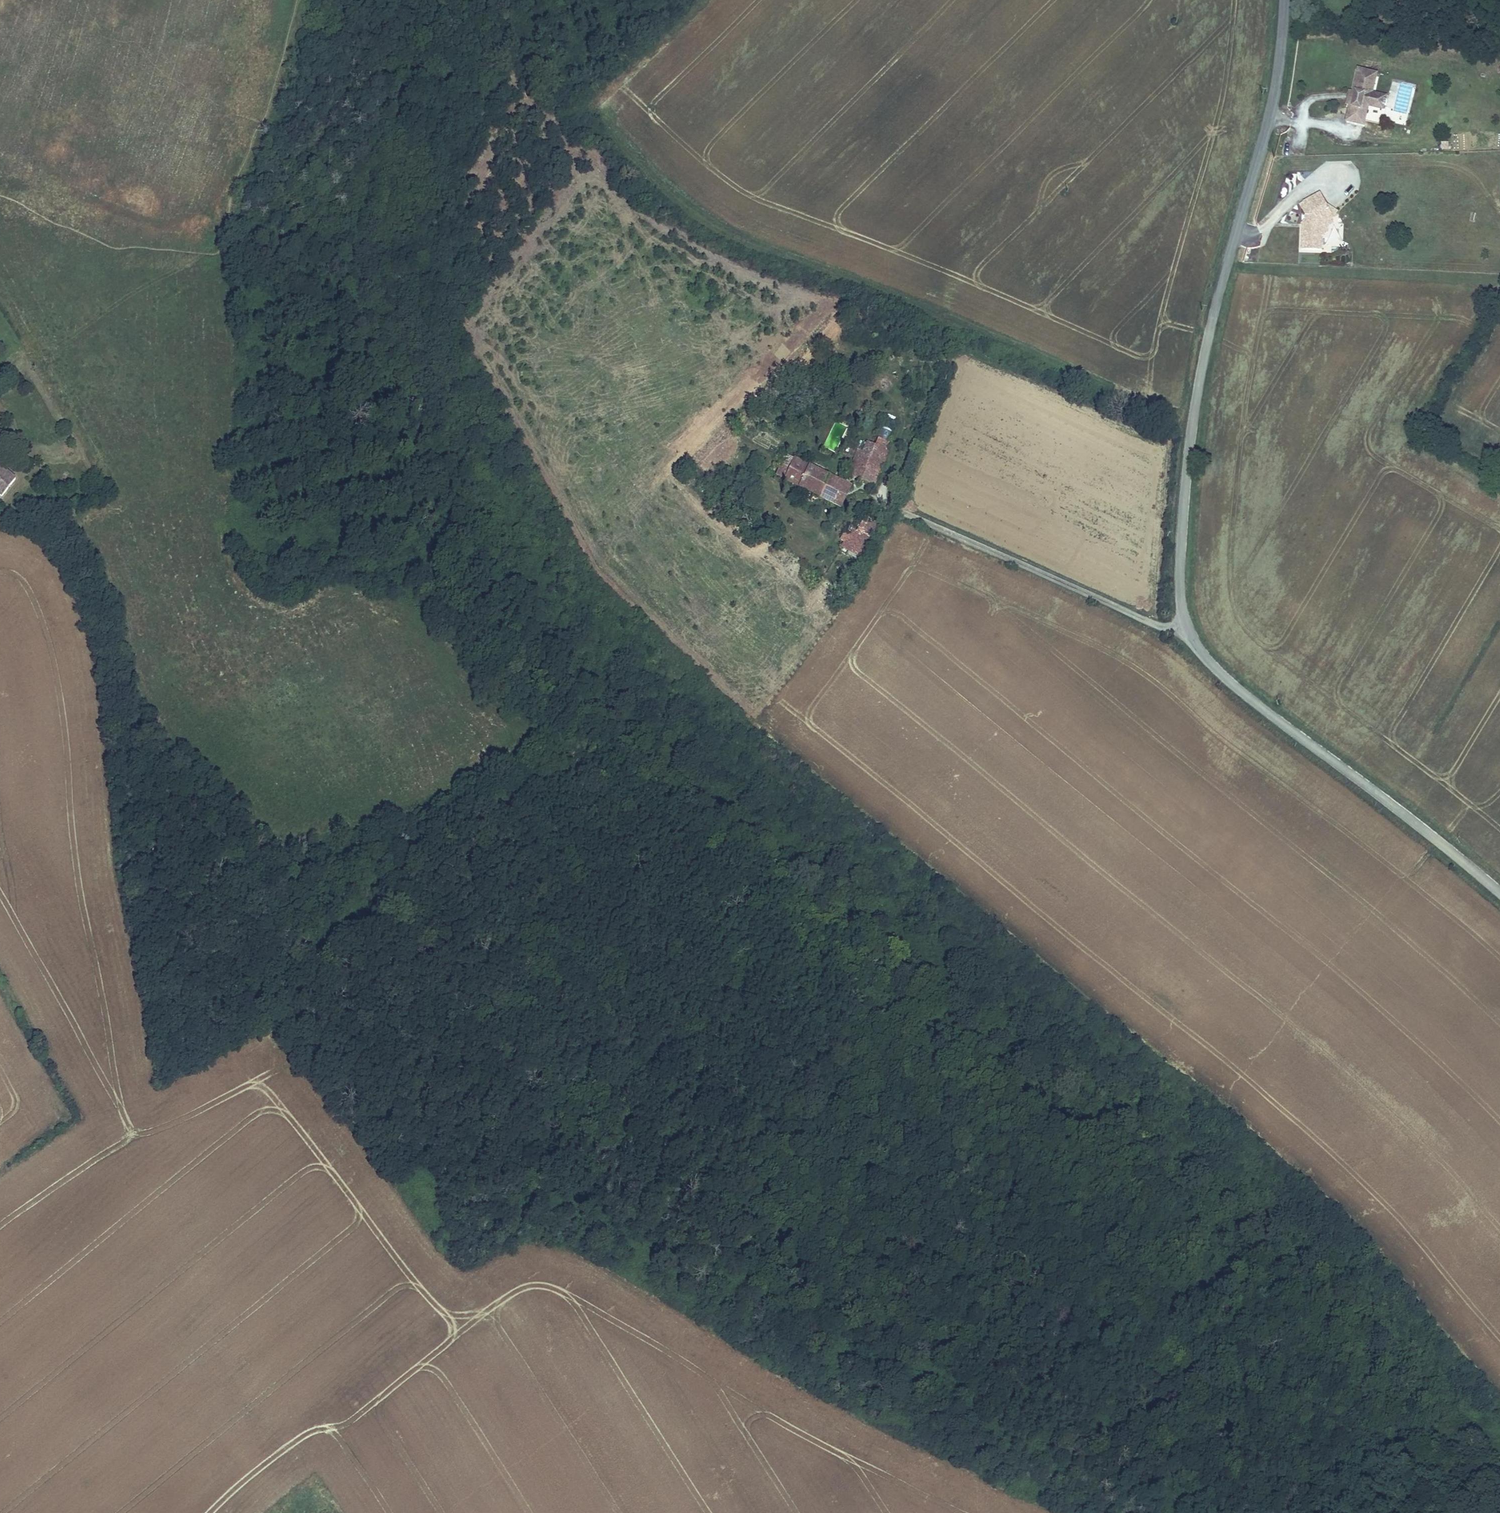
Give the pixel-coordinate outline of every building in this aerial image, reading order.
[(1376,74),(1358,70),(1353,93),(1356,93),(1353,107),(1350,106),(1346,122),(1363,126),(1365,118),(1368,105),(1383,109),(1386,96),(1372,93),(1376,74)] [(1353,107),(1356,93),(1353,93),(1350,92),(1346,106),(1350,106),(1353,107)] [(1297,235),(1298,253),(1318,253),(1318,237),(1323,236),(1323,230),(1331,226),(1328,221),(1330,220),(1318,197),(1296,210),(1302,218),(1302,227),(1302,235),(1297,235)] [(3,490),(21,470),(5,456),(9,452),(0,444),(0,488),(3,490)] [(851,487),(787,456),(777,476),(842,507),(851,487)] [(860,466),(855,478),(878,487),(883,475),(860,466)] [(873,525),(861,518),(855,529),(851,527),(847,534),(863,542),(873,525)]
